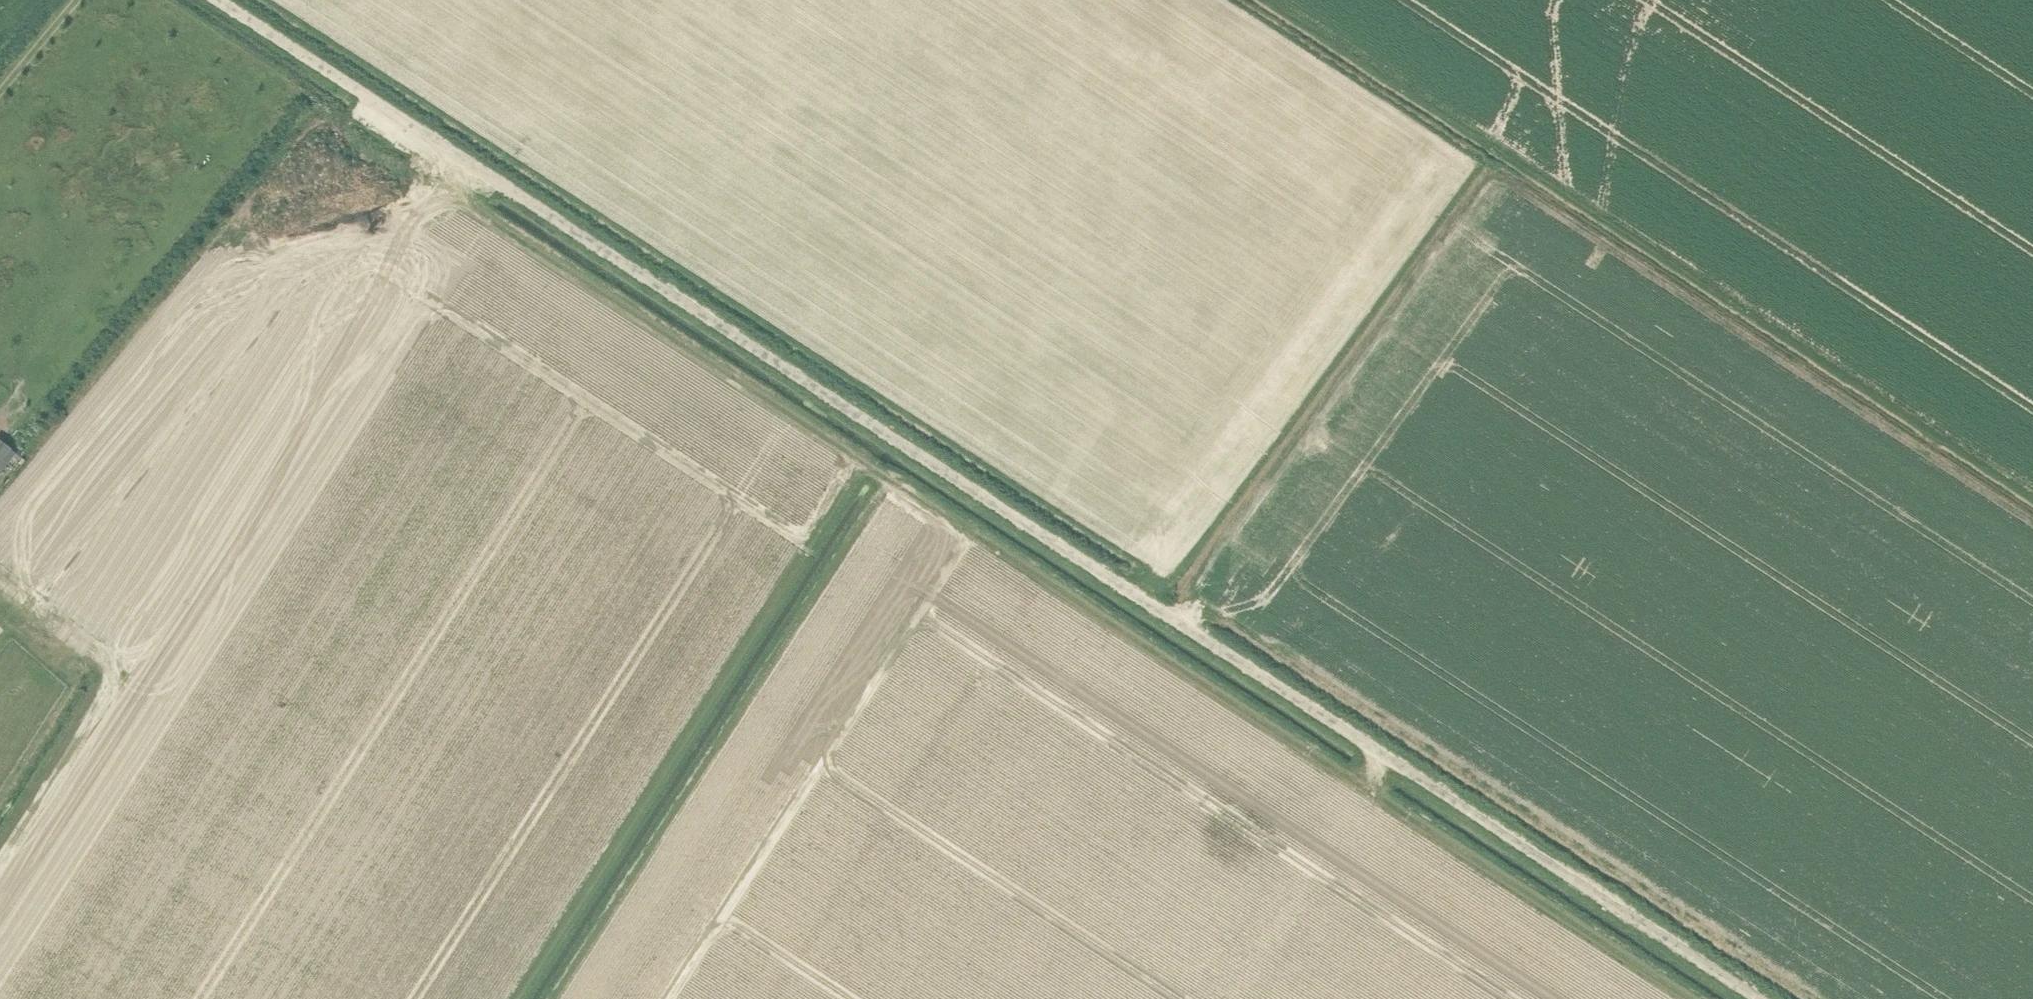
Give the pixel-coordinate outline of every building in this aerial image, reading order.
[(0,446),(0,472),(2,474),(26,447),(11,434),(0,446)]
